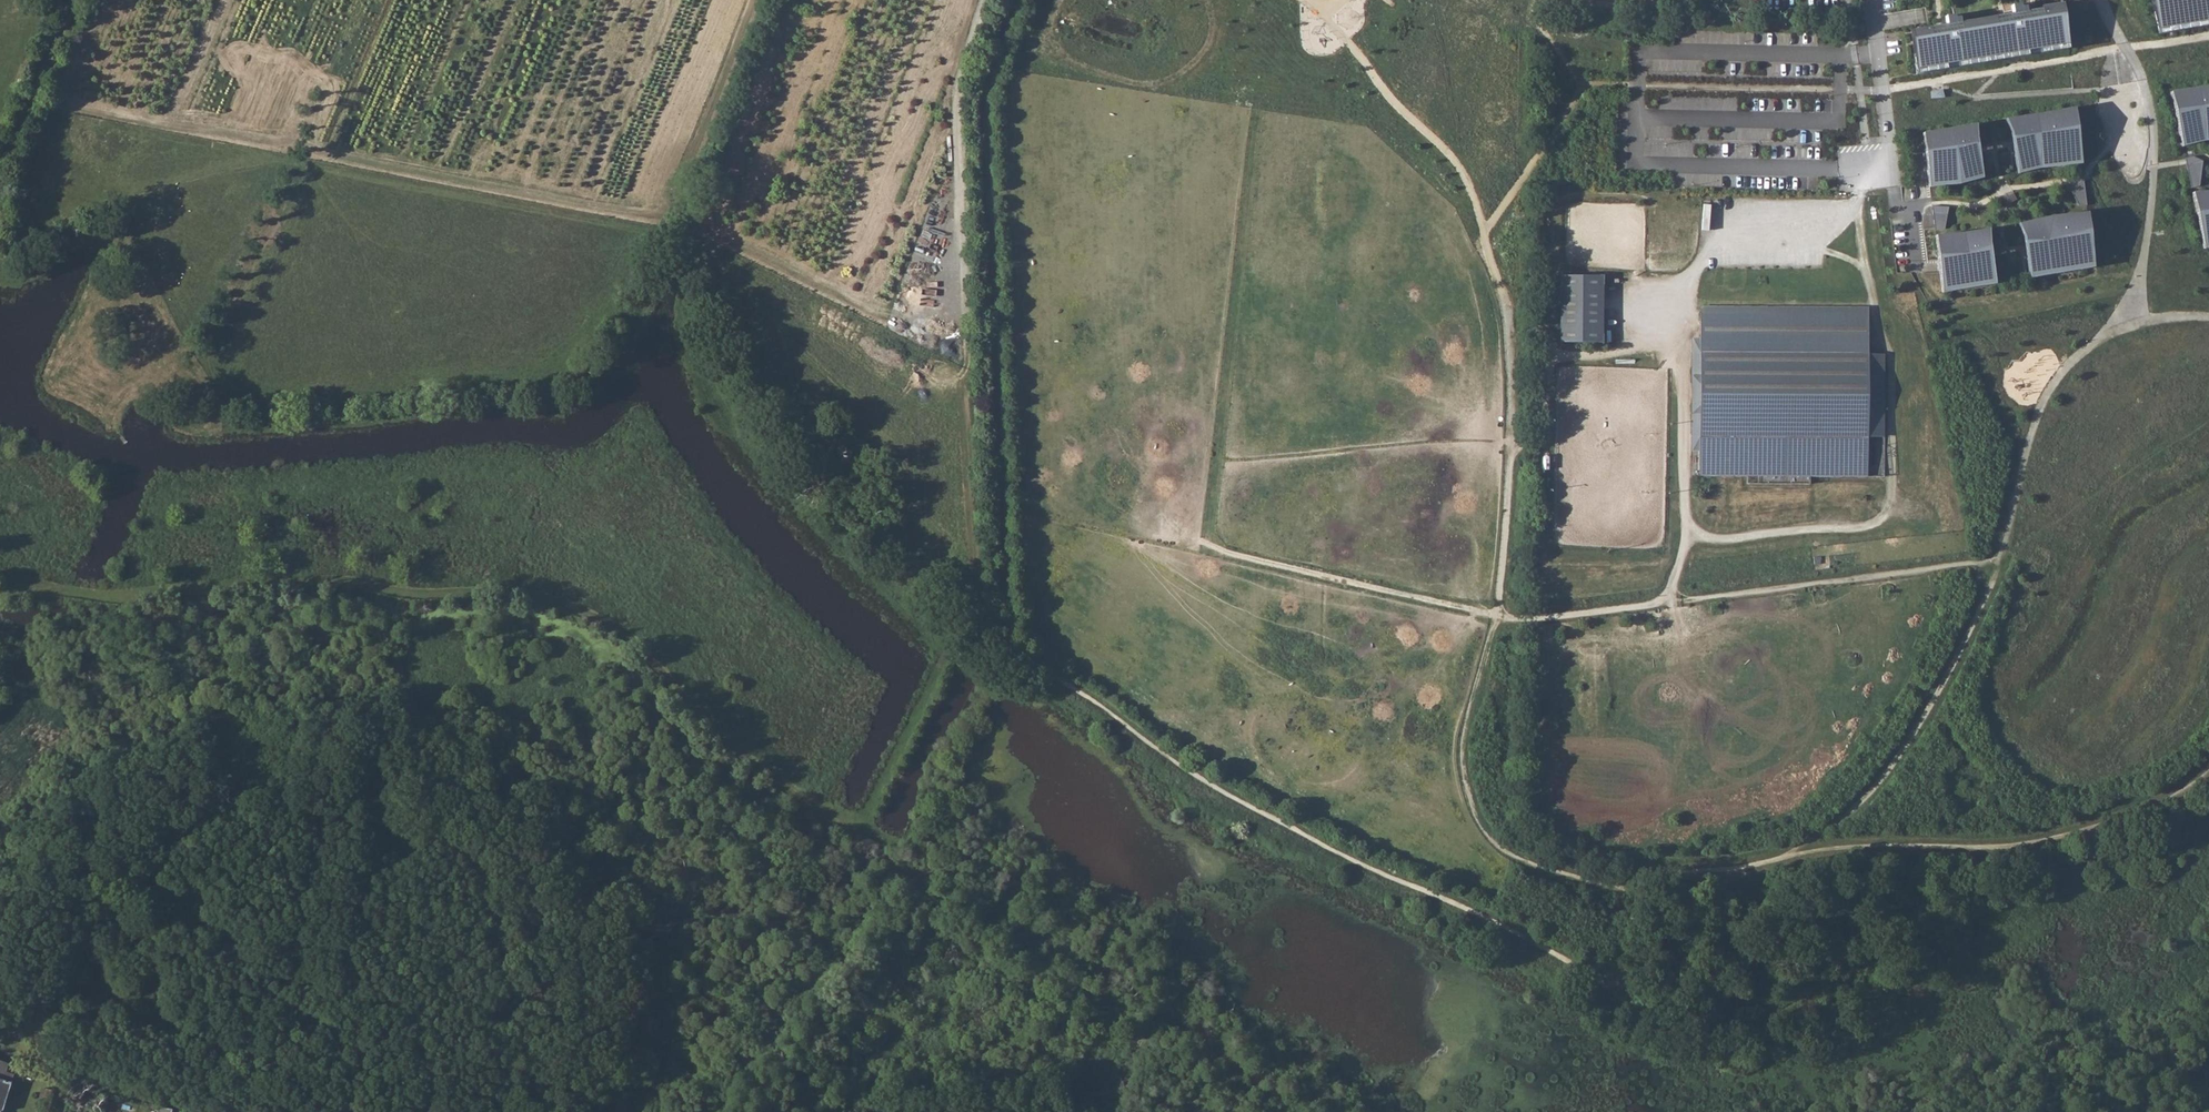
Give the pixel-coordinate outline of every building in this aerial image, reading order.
[(2157,38),(2208,29),(2208,0),(2151,0),(2157,38)] [(1911,31),(1915,78),(2069,53),(2063,3),(2041,7),(2027,16),(2026,6),(2012,8),(2012,18),(1996,20),(1960,25),(1959,17),(1945,18),(1945,27),(1911,31)] [(2181,149),(2202,144),(2208,143),(2208,87),(2169,94),(2181,149)] [(2075,107),(2006,119),(2011,133),(2013,143),(2018,174),(2039,169),(2082,163),(2075,107)] [(1923,132),(1929,187),(1960,184),(1983,178),(1978,149),(1976,138),(1976,124),(1923,132)] [(2186,164),(2191,188),(2199,187),(2203,161),(2186,164)] [(2078,206),(2087,206),(2083,175),(2075,176),(2067,184),(2078,206)] [(2203,252),(2208,251),(2208,193),(2191,195),(2203,252)] [(1932,206),(1935,231),(1945,229),(1949,207),(1932,206)] [(2052,216),(2018,224),(2025,247),(2032,272),(2034,278),(2094,268),(2088,213),(2052,216)] [(1940,265),(1942,293),(1996,284),(1995,278),(1990,252),(1988,243),(1989,229),(1962,233),(1936,236),(1940,265)] [(1607,275),(1566,273),(1563,330),(1604,332),(1607,275)] [(1870,308),(1700,307),(1700,337),(1699,451),(1699,475),(1782,476),(1867,477),(1867,439),(1884,438),(1885,396),(1885,355),(1868,355),(1870,308)] [(54,997),(39,989),(32,1003),(46,1011),(53,997),(54,997)] [(46,1011),(57,1016),(64,1003),(53,997),(46,1011)] [(14,1076),(7,1073),(9,1065),(0,1061),(0,1111),(3,1111),(14,1076)]
